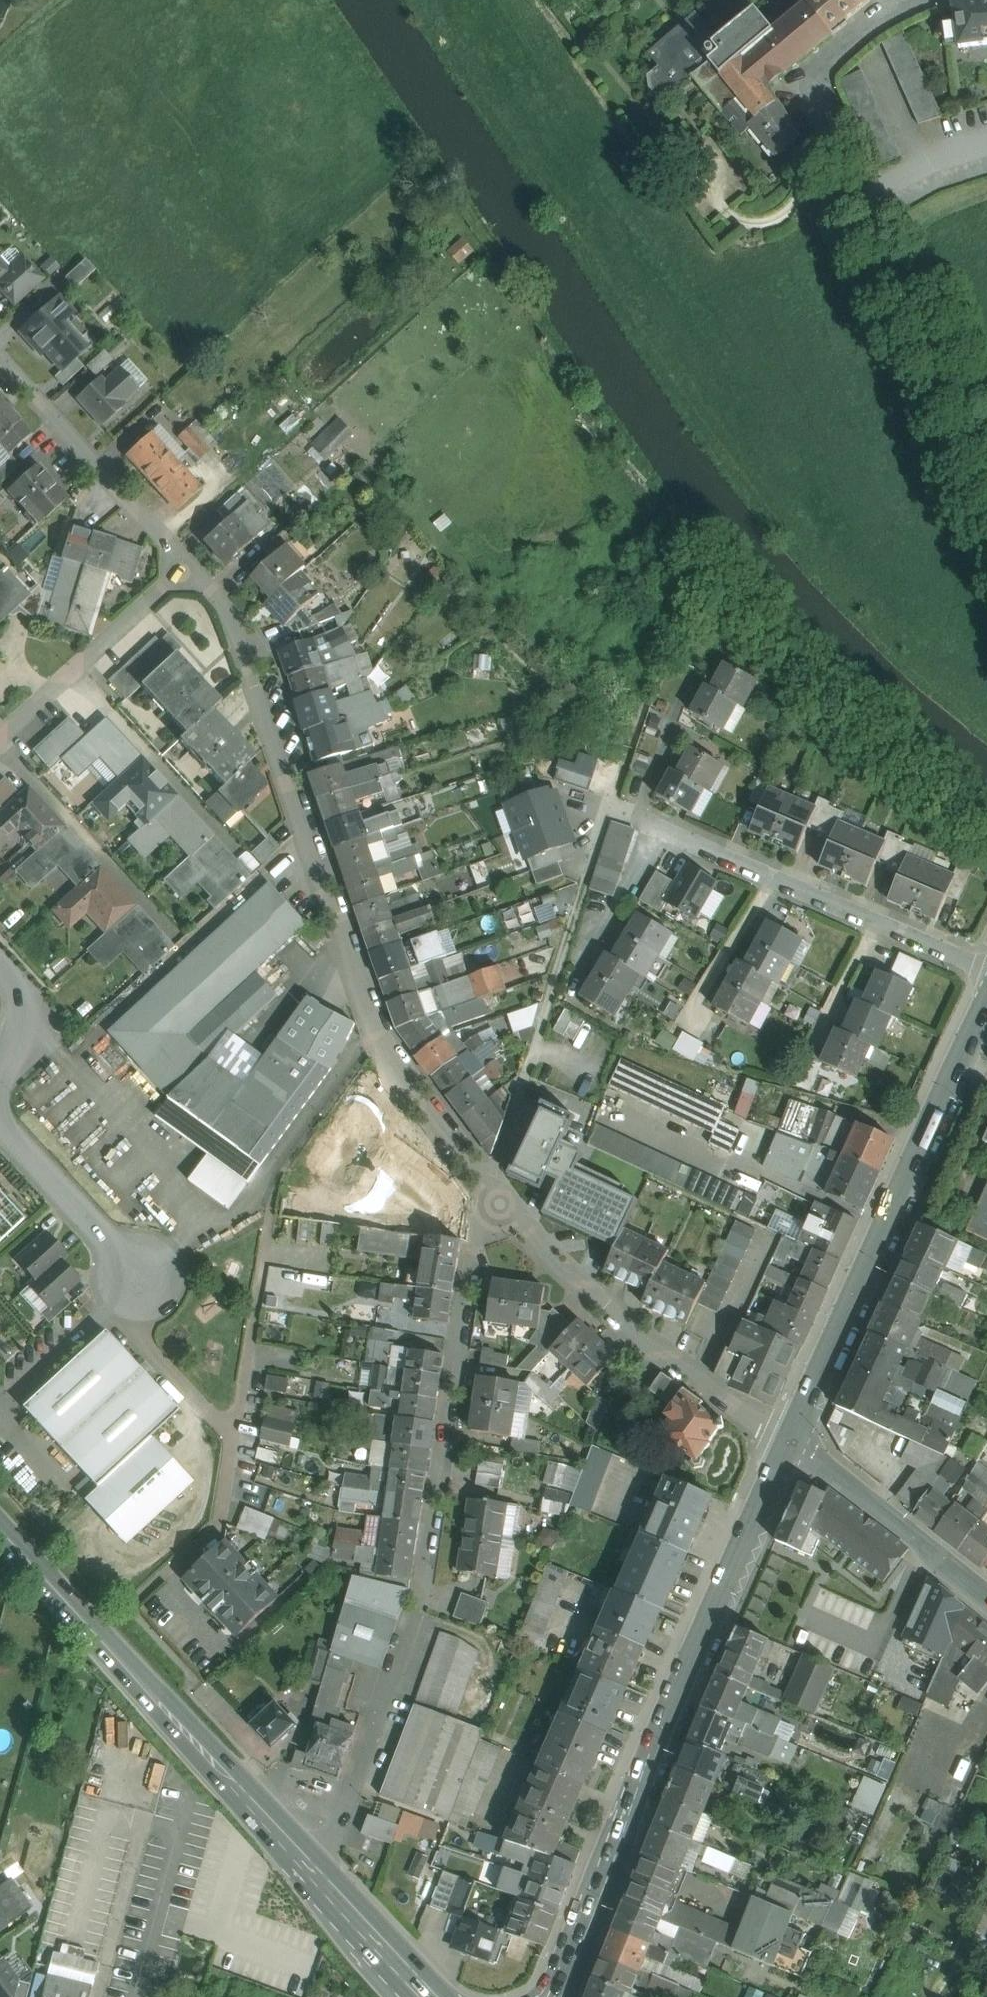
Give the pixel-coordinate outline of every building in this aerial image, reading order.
[(806,5),(833,37),(847,25),(845,23),(870,1),(868,0),(802,0),(806,5)] [(954,5),(959,48),(986,44),(986,0),(954,5)] [(793,15),(755,11),(718,42),(703,55),(721,77),(743,59),(768,90),(770,89),(833,37),(806,5),(793,15)] [(721,77),(703,55),(718,42),(696,14),(649,54),(660,68),(649,77),(650,88),(657,97),(668,101),(694,79),(722,114),(739,100),(740,99),(721,77)] [(904,37),(882,47),(919,128),(942,118),(904,37)] [(743,59),(721,77),(740,99),(739,100),(756,121),(777,104),(770,89),(768,90),(743,59)] [(862,74),(840,84),(870,149),(891,140),(862,74)] [(739,100),(722,114),(742,137),(753,128),(758,123),(756,121),(739,100)] [(800,141),(777,104),(756,121),(758,123),(753,128),(778,158),(800,141)] [(472,253),(459,239),(445,252),(458,265),(472,253)] [(13,303),(41,278),(15,249),(6,251),(0,256),(0,288),(13,303)] [(84,259),(64,278),(74,289),(94,270),(84,259)] [(58,298),(20,332),(40,355),(44,351),(61,371),(87,347),(64,321),(72,314),(58,298)] [(104,350),(86,367),(95,376),(113,359),(104,350)] [(100,375),(75,398),(102,426),(125,404),(121,400),(126,394),(129,397),(138,388),(118,367),(105,380),(100,375)] [(10,409),(0,398),(0,419),(10,409)] [(0,419),(0,444),(9,454),(32,433),(10,409),(0,419)] [(188,427),(178,436),(189,448),(199,439),(188,427)] [(328,429),(312,444),(325,458),(341,443),(328,429)] [(149,433),(126,454),(152,482),(175,461),(149,433)] [(199,439),(189,448),(200,459),(210,450),(199,439)] [(0,467),(0,484),(19,466),(11,457),(0,467)] [(200,488),(175,461),(152,482),(177,510),(200,488)] [(37,465),(8,491),(39,524),(67,498),(37,465)] [(243,500),(236,494),(218,512),(225,518),(243,500)] [(271,525),(248,499),(230,516),(253,542),(271,525)] [(253,542),(230,516),(204,539),(228,565),(253,542)] [(64,559),(49,610),(40,607),(36,620),(64,629),(70,607),(92,534),(70,527),(61,558),(64,559)] [(288,529),(264,550),(272,558),(287,545),(288,544),(290,546),(298,539),(288,529)] [(142,548),(93,533),(92,534),(70,607),(92,613),(85,636),(90,638),(110,573),(118,576),(120,580),(131,583),(142,548)] [(272,558),(251,577),(272,599),(300,573),(307,567),(287,545),(272,558)] [(0,563),(0,623),(18,607),(36,621),(36,620),(40,607),(45,593),(38,586),(29,595),(0,563)] [(272,599),(266,604),(286,626),(305,608),(314,600),(305,589),(311,584),(300,573),(272,599)] [(92,613),(70,607),(64,629),(85,636),(92,613)] [(305,608),(287,625),(295,634),(320,624),(305,608)] [(342,628),(327,635),(333,648),(351,644),(342,628)] [(155,636),(108,679),(125,698),(140,684),(175,651),(181,646),(168,632),(158,640),(155,636)] [(327,635),(322,637),(317,639),(314,641),(318,654),(333,648),(327,635)] [(314,641),(281,653),(289,677),(290,677),(322,667),(318,654),(314,641)] [(318,654),(322,667),(324,667),(354,657),(357,657),(351,644),(333,648),(318,654)] [(175,651),(140,684),(186,733),(212,710),(221,701),(175,651)] [(343,668),(356,664),(354,657),(324,667),(331,692),(348,685),(343,668)] [(343,668),(348,685),(361,681),(356,664),(343,668)] [(755,681),(725,664),(724,665),(725,666),(712,690),(735,703),(735,704),(741,707),(742,706),(741,706),(754,682),(755,682),(755,681)] [(322,667),(290,677),(297,702),(331,692),(324,667),(322,667)] [(361,681),(348,685),(353,702),(366,698),(365,695),(361,681)] [(353,702),(348,685),(331,692),(340,721),(347,719),(379,705),(375,692),(365,695),(366,698),(353,702)] [(712,690),(705,686),(705,687),(706,688),(693,711),(692,711),(691,712),(722,729),(722,728),(721,727),(735,704),(735,703),(712,690)] [(331,692),(297,702),(306,731),(340,721),(331,692)] [(340,721),(306,731),(315,763),(356,751),(351,734),(368,727),(369,729),(390,720),(383,704),(379,705),(347,719),(340,721)] [(256,756),(212,710),(186,733),(179,739),(202,763),(201,764),(204,767),(205,766),(224,785),(244,766),(256,756)] [(85,736),(69,717),(59,726),(76,744),(85,736)] [(67,752),(61,758),(73,771),(95,751),(118,777),(119,777),(137,761),(141,757),(129,744),(125,748),(101,721),(85,736),(76,744),(67,752)] [(76,744),(59,726),(50,734),(67,752),(76,744)] [(67,752),(50,734),(41,742),(58,760),(61,758),(67,752)] [(58,760),(41,742),(32,750),(49,769),(58,760)] [(721,766),(691,749),(690,750),(691,750),(678,774),(701,788),(707,791),(708,790),(707,790),(720,766),(721,767),(721,766)] [(387,752),(358,761),(361,768),(383,762),(384,763),(390,761),(387,752)] [(599,758),(585,758),(577,765),(577,780),(600,781),(599,758)] [(161,787),(137,761),(119,777),(118,777),(97,797),(109,810),(130,790),(154,817),(155,817),(173,800),(177,796),(165,783),(161,787)] [(383,762),(361,768),(362,772),(347,777),(343,765),(309,775),(318,801),(351,789),(352,789),(380,780),(388,778),(384,763),(383,762)] [(224,785),(219,789),(238,809),(263,787),(244,766),(224,785)] [(678,774),(671,770),(671,771),(671,772),(658,795),(657,795),(657,796),(688,813),(689,812),(688,812),(701,788),(678,774)] [(762,772),(749,802),(762,807),(770,789),(771,789),(775,778),(762,772)] [(380,780),(367,785),(371,797),(375,809),(388,805),(380,780)] [(533,781),(503,792),(508,804),(538,793),(533,781)] [(351,789),(356,802),(371,797),(367,785),(351,789)] [(508,804),(505,806),(525,860),(528,859),(558,848),(575,841),(555,787),(538,793),(508,804)] [(238,809),(219,789),(205,803),(223,823),(238,809)] [(351,789),(319,801),(327,825),(360,814),(356,802),(351,789)] [(771,789),(770,789),(762,807),(751,833),(764,838),(765,835),(775,840),(793,799),(771,789)] [(24,792),(3,811),(0,814),(0,838),(18,822),(41,847),(42,848),(62,830),(65,827),(53,814),(48,818),(24,792)] [(819,798),(816,809),(815,808),(807,828),(819,833),(820,833),(831,807),(831,808),(833,804),(819,798)] [(815,808),(793,799),(775,840),(785,844),(784,847),(797,852),(807,828),(815,808)] [(197,826),(173,800),(155,817),(154,817),(133,837),(145,850),(167,830),(190,856),(191,857),(209,840),(213,836),(201,822),(197,826)] [(388,805),(375,809),(383,833),(397,828),(388,805)] [(831,808),(831,807),(820,833),(819,833),(818,837),(831,842),(839,823),(840,823),(844,813),(831,808)] [(360,814),(368,838),(382,833),(383,833),(375,809),(360,814)] [(360,814),(327,825),(336,850),(366,839),(368,838),(360,814)] [(635,830),(612,823),(608,834),(631,842),(635,830)] [(840,823),(839,823),(831,842),(820,867),(833,872),(835,869),(844,874),(862,833),(840,823)] [(407,859),(397,828),(383,833),(382,833),(392,865),(407,859)] [(62,830),(42,848),(41,847),(19,868),(31,882),(53,861),(77,887),(78,888),(98,869),(98,870),(101,867),(77,841),(74,843),(62,830)] [(888,832),(884,842),(885,842),(877,862),(889,867),(900,841),(901,842),(902,838),(888,832)] [(366,839),(377,870),(392,865),(382,833),(368,838),(366,839)] [(884,842),(862,833),(844,874),(855,878),(853,881),(866,886),(877,862),(885,842),(884,842)] [(631,842),(608,834),(605,845),(628,853),(631,842)] [(270,835),(251,853),(262,865),(281,847),(270,835)] [(366,839),(336,850),(346,881),(377,870),(366,839)] [(232,865),(209,840),(191,857),(190,856),(168,876),(181,890),(203,870),(227,897),(250,876),(236,861),(232,865)] [(900,841),(889,867),(887,871),(900,876),(908,857),(909,857),(914,847),(901,842),(900,841)] [(628,853),(605,845),(601,856),(624,863),(628,853)] [(558,848),(528,859),(532,872),(559,862),(562,861),(558,848)] [(434,850),(407,859),(412,872),(419,870),(424,882),(443,875),(434,850)] [(624,863),(601,856),(598,867),(621,874),(624,863)] [(909,857),(908,857),(900,876),(890,901),(903,906),(904,904),(914,908),(931,867),(909,857)] [(407,859),(392,865),(397,879),(401,890),(416,885),(424,882),(419,870),(412,872),(407,859)] [(559,862),(532,872),(537,885),(563,875),(559,862)] [(397,879),(392,865),(377,870),(380,879),(393,874),(396,880),(397,879)] [(716,882),(688,866),(677,884),(666,903),(694,919),(716,882)] [(971,872),(957,866),(953,876),(954,876),(946,896),(958,901),(971,872)] [(621,874),(598,867),(594,878),(617,885),(621,874)] [(953,876),(931,867),(914,908),(924,912),(923,915),(936,920),(946,896),(954,876),(953,876)] [(98,869),(78,888),(77,887),(56,906),(70,921),(86,907),(108,931),(109,932),(133,910),(137,907),(113,880),(110,883),(98,870),(98,869)] [(377,870),(346,881),(356,908),(386,898),(380,879),(377,870)] [(657,872),(640,901),(661,913),(666,903),(677,884),(657,872)] [(617,885),(594,878),(590,889),(613,897),(617,885)] [(238,910),(148,995),(186,1036),(307,924),(269,882),(238,910)] [(416,885),(401,890),(404,899),(410,916),(425,910),(416,885)] [(386,898),(356,908),(364,932),(394,921),(388,904),(386,898)] [(394,921),(410,916),(404,899),(388,904),(394,921)] [(394,921),(364,932),(371,954),(402,943),(399,934),(402,933),(402,935),(436,924),(432,912),(433,911),(432,908),(429,909),(425,910),(410,916),(394,921)] [(133,910),(109,932),(108,931),(92,947),(104,960),(126,940),(151,967),(173,946),(161,933),(157,937),(133,910)] [(673,935),(638,914),(637,915),(638,916),(626,937),(660,957),(673,935)] [(804,941),(768,922),(767,923),(768,923),(757,944),(791,963),(804,941)] [(434,935),(419,940),(427,965),(442,959),(434,935)] [(514,943),(517,955),(537,949),(533,937),(514,943)] [(660,957),(626,937),(613,957),(613,958),(641,975),(647,979),(660,957)] [(426,965),(427,965),(419,940),(403,946),(411,970),(426,965)] [(402,943),(371,954),(381,981),(411,970),(403,946),(402,943)] [(791,963),(757,944),(745,966),(773,982),(779,986),(791,963)] [(613,957),(606,953),(606,954),(607,955),(594,976),(628,996),(641,975),(613,958),(613,957)] [(427,965),(426,965),(430,975),(435,989),(450,983),(442,959),(427,965)] [(773,982),(745,966),(738,962),(726,985),(761,1004),(773,982)] [(430,975),(426,965),(411,970),(414,980),(430,975)] [(450,983),(435,989),(439,1001),(443,1012),(470,1003),(506,990),(498,967),(450,983)] [(411,970),(381,981),(389,1005),(419,994),(414,980),(411,970)] [(913,988),(877,972),(877,973),(878,974),(864,1004),(864,1005),(891,1017),(891,1018),(898,1021),(899,1020),(898,1019),(912,989),(913,989),(913,988)] [(257,973),(188,1037),(209,1060),(236,1035),(278,997),(257,973)] [(628,996),(594,976),(582,996),(581,996),(581,997),(615,1018),(628,996)] [(761,1004),(726,985),(715,1006),(714,1005),(713,1006),(749,1026),(761,1004)] [(419,994),(389,1005),(397,1029),(427,1018),(423,1006),(419,994)] [(245,1086),(209,1060),(208,1060),(186,1036),(148,995),(108,1032),(169,1098),(190,1114),(222,1136),(240,1149),(240,1150),(261,1165),(293,1121),(245,1086)] [(266,1057),(245,1086),(293,1121),(331,1069),(303,1055),(325,1009),(309,998),(266,1057)] [(439,1001),(423,1006),(427,1018),(443,1012),(439,1001)] [(891,1017),(864,1005),(864,1004),(857,1001),(856,1002),(857,1002),(843,1033),(843,1034),(870,1046),(870,1047),(878,1050),(878,1049),(877,1048),(891,1018),(891,1017)] [(470,1003),(443,1012),(449,1028),(476,1019),(470,1003)] [(538,1005),(508,1016),(514,1033),(532,1027),(538,1005)] [(356,1024),(325,1009),(303,1055),(331,1069),(346,1039),(348,1040),(356,1024)] [(576,1015),(566,1009),(554,1030),(564,1036),(576,1015)] [(576,1015),(564,1036),(574,1041),(586,1020),(576,1015)] [(427,1018),(397,1029),(418,1057),(442,1038),(427,1018)] [(870,1046),(843,1034),(843,1033),(836,1030),(836,1031),(837,1031),(823,1062),(822,1061),(821,1062),(857,1078),(857,1077),(856,1077),(870,1047),(870,1046)] [(702,1064),(710,1046),(678,1032),(670,1049),(702,1064)] [(442,1038),(418,1057),(432,1077),(457,1058),(458,1059),(469,1051),(464,1044),(463,1045),(454,1033),(451,1034),(443,1039),(442,1038)] [(266,1057),(236,1035),(209,1060),(245,1086),(266,1057)] [(478,1035),(464,1044),(469,1051),(472,1054),(485,1044),(478,1035)] [(485,1044),(472,1054),(484,1070),(497,1060),(485,1044)] [(457,1058),(432,1077),(448,1097),(472,1079),(458,1059),(457,1058)] [(715,1120),(722,1105),(615,1058),(603,1084),(708,1131),(703,1142),(726,1152),(736,1129),(715,1120)] [(497,1060),(484,1070),(493,1083),(507,1073),(497,1060)] [(472,1079),(448,1097),(463,1118),(487,1099),(472,1079)] [(531,1079),(526,1096),(537,1100),(542,1083),(531,1079)] [(503,1088),(493,1094),(498,1101),(508,1095),(503,1088)] [(508,1095),(498,1101),(506,1114),(511,1098),(508,1095)] [(487,1099),(463,1118),(491,1155),(492,1155),(498,1139),(504,1122),(487,1099)] [(617,1250),(625,1232),(640,1202),(623,1194),(626,1188),(578,1165),(582,1156),(574,1153),(576,1149),(563,1143),(575,1117),(542,1101),(507,1175),(541,1191),(547,1178),(558,1183),(543,1215),(617,1250)] [(821,1112),(790,1101),(784,1119),(814,1130),(821,1112)] [(836,1117),(821,1112),(814,1130),(809,1143),(809,1144),(814,1146),(824,1149),(833,1126),(836,1117)] [(814,1130),(784,1119),(779,1132),(809,1143),(814,1130)] [(757,1200),(595,1123),(587,1145),(748,1220),(757,1200)] [(894,1141),(857,1125),(854,1132),(843,1156),(880,1172),(894,1141)] [(843,1156),(854,1132),(833,1126),(824,1149),(843,1156)] [(222,1136),(189,1181),(228,1210),(261,1165),(240,1150),(240,1149),(222,1136)] [(827,1193),(843,1156),(824,1149),(814,1146),(805,1172),(827,1193)] [(827,1193),(826,1194),(863,1210),(880,1172),(843,1156),(827,1193)] [(816,1205),(782,1188),(775,1202),(803,1216),(799,1226),(805,1229),(798,1243),(814,1250),(839,1262),(858,1221),(817,1203),(816,1205)] [(967,1232),(986,1241),(986,1188),(967,1232)] [(797,1229),(774,1218),(768,1229),(784,1237),(792,1240),(797,1229)] [(757,1231),(736,1221),(732,1231),(752,1241),(757,1231)] [(957,1241),(921,1225),(907,1255),(944,1271),(946,1266),(953,1250),(957,1241)] [(396,1233),(380,1231),(377,1253),(392,1255),(396,1234),(396,1233)] [(752,1241),(732,1231),(727,1242),(747,1251),(752,1241)] [(646,1242),(625,1232),(617,1250),(612,1259),(611,1258),(605,1271),(627,1282),(646,1242)] [(45,1233),(17,1259),(35,1279),(36,1281),(59,1260),(65,1255),(45,1233)] [(427,1238),(396,1234),(392,1255),(424,1260),(427,1238)] [(460,1242),(427,1237),(427,1238),(424,1260),(457,1265),(460,1242)] [(807,1266),(814,1250),(798,1243),(792,1240),(784,1237),(774,1259),(786,1264),(789,1257),(807,1266)] [(957,1241),(953,1250),(959,1259),(966,1262),(979,1268),(986,1254),(957,1241)] [(669,1252),(646,1242),(627,1282),(648,1291),(649,1292),(662,1264),(663,1264),(669,1252)] [(747,1251),(727,1242),(722,1252),(742,1262),(747,1251)] [(839,1262),(814,1250),(807,1266),(801,1279),(827,1291),(839,1262)] [(966,1262),(959,1259),(953,1250),(946,1266),(961,1273),(966,1262)] [(742,1262),(722,1252),(717,1262),(737,1272),(742,1262)] [(944,1271),(907,1255),(895,1280),(932,1296),(935,1289),(944,1271)] [(59,1260),(36,1281),(35,1279),(21,1292),(22,1294),(30,1286),(48,1305),(49,1306),(62,1294),(77,1280),(59,1260)] [(457,1265),(424,1260),(422,1271),(420,1289),(452,1294),(453,1294),(457,1265)] [(737,1272),(717,1262),(712,1273),(732,1282),(737,1272)] [(663,1264),(662,1264),(649,1292),(648,1291),(643,1303),(665,1314),(684,1274),(663,1264)] [(792,1275),(770,1265),(765,1276),(787,1286),(792,1275)] [(422,1271),(411,1270),(408,1287),(419,1289),(420,1289),(422,1271)] [(732,1282),(712,1273),(707,1283),(728,1293),(732,1282)] [(684,1274),(665,1314),(688,1324),(698,1304),(702,1293),(706,1285),(684,1274)] [(801,1279),(792,1275),(787,1286),(787,1287),(781,1297),(778,1303),(814,1319),(827,1291),(801,1279)] [(932,1296),(895,1280),(883,1308),(919,1324),(929,1302),(932,1296)] [(519,1285),(493,1281),(488,1321),(514,1324),(519,1285)] [(408,1287),(381,1283),(379,1301),(394,1303),(394,1298),(411,1301),(412,1294),(418,1294),(419,1289),(408,1287)] [(728,1293),(707,1283),(706,1285),(702,1293),(723,1303),(728,1293)] [(544,1288),(519,1285),(514,1324),(539,1328),(541,1310),(544,1288)] [(947,1286),(935,1289),(932,1296),(961,1309),(967,1295),(947,1286)] [(420,1289),(419,1289),(418,1294),(414,1318),(448,1323),(452,1294),(420,1289)] [(723,1303),(702,1293),(698,1304),(718,1313),(723,1303)] [(62,1294),(49,1306),(48,1305),(40,1313),(48,1323),(71,1303),(62,1294)] [(961,1309),(932,1296),(929,1302),(934,1314),(954,1323),(961,1309)] [(778,1303),(770,1321),(766,1331),(782,1338),(801,1347),(814,1319),(778,1303)] [(919,1324),(883,1308),(870,1335),(907,1351),(909,1345),(919,1324)] [(550,1312),(541,1310),(539,1328),(528,1343),(538,1347),(564,1319),(553,1309),(550,1312)] [(770,1321),(749,1311),(744,1321),(758,1328),(766,1331),(770,1321)] [(564,1319),(538,1347),(547,1356),(550,1353),(549,1352),(573,1327),(564,1319)] [(598,1338),(578,1320),(573,1327),(549,1352),(550,1353),(568,1370),(598,1338)] [(776,1352),(752,1341),(758,1328),(744,1321),(731,1350),(731,1351),(745,1357),(737,1374),(732,1387),(773,1406),(794,1360),(776,1352)] [(766,1331),(758,1328),(752,1341),(776,1352),(782,1338),(766,1331)] [(104,1330),(22,1407),(96,1487),(150,1436),(178,1410),(104,1330)] [(907,1351),(870,1335),(855,1368),(891,1385),(900,1366),(907,1351)] [(598,1338),(568,1370),(588,1388),(617,1356),(598,1338)] [(942,1349),(922,1340),(909,1345),(907,1351),(925,1359),(936,1364),(942,1349)] [(374,1365),(390,1368),(393,1346),(394,1343),(377,1341),(374,1365)] [(407,1371),(410,1350),(410,1348),(393,1346),(390,1368),(407,1371)] [(538,1347),(517,1369),(532,1371),(547,1356),(538,1347)] [(745,1357),(731,1351),(731,1350),(727,1349),(715,1375),(732,1387),(737,1374),(745,1357)] [(444,1355),(410,1350),(407,1371),(441,1376),(444,1355)] [(509,1356),(482,1352),(480,1364),(507,1368),(509,1356)] [(936,1364),(925,1359),(914,1383),(915,1383),(934,1392),(945,1368),(936,1364)] [(370,1390),(387,1392),(390,1368),(374,1365),(370,1390)] [(877,1414),(883,1413),(885,1409),(900,1416),(910,1394),(915,1383),(914,1383),(901,1377),(905,1369),(900,1366),(891,1385),(877,1414)] [(390,1368),(387,1392),(404,1395),(407,1371),(390,1368)] [(900,1416),(885,1409),(883,1413),(877,1414),(891,1385),(855,1368),(837,1407),(891,1432),(900,1416)] [(441,1376),(407,1371),(404,1395),(437,1400),(441,1376)] [(563,1401),(532,1372),(522,1384),(526,1385),(533,1391),(553,1412),(563,1401)] [(662,1374),(650,1391),(672,1407),(685,1390),(662,1374)] [(262,1387),(283,1389),(284,1377),(263,1375),(262,1387)] [(518,1383),(480,1377),(476,1404),(514,1410),(518,1383)] [(384,1409),(387,1392),(370,1390),(368,1406),(384,1409)] [(704,1403),(685,1390),(672,1407),(663,1420),(669,1423),(660,1435),(692,1457),(690,1463),(695,1468),(702,1467),(705,1459),(702,1456),(709,1444),(708,1443),(718,1429),(724,1428),(722,1420),(717,1421),(700,1409),(704,1403)] [(672,1407),(650,1391),(632,1415),(660,1435),(669,1423),(663,1420),(672,1407)] [(402,1406),(404,1395),(387,1392),(384,1409),(396,1410),(397,1405),(402,1406)] [(900,1416),(891,1432),(911,1441),(916,1431),(929,1403),(910,1394),(900,1416)] [(437,1400),(404,1395),(402,1406),(400,1419),(434,1425),(437,1400)] [(597,1398),(587,1423),(597,1433),(609,1403),(597,1398)] [(929,1403),(916,1431),(925,1436),(929,1428),(931,1429),(934,1422),(954,1431),(960,1416),(929,1403)] [(514,1410),(476,1404),(471,1431),(509,1437),(514,1410)] [(375,1416),(371,1441),(373,1441),(396,1445),(400,1419),(375,1416)] [(296,1425),(266,1418),(261,1440),(290,1447),(296,1425)] [(434,1425),(400,1419),(396,1445),(430,1449),(434,1425)] [(859,1436),(830,1422),(828,1427),(844,1455),(859,1436)] [(956,1432),(954,1431),(934,1422),(931,1429),(929,1428),(925,1436),(916,1431),(911,1441),(912,1442),(945,1456),(956,1432)] [(977,1463),(986,1445),(986,1444),(972,1435),(962,1453),(977,1463)] [(150,1436),(96,1487),(138,1532),(192,1482),(150,1436)] [(541,1443),(513,1438),(511,1448),(539,1454),(541,1443)] [(396,1445),(373,1441),(372,1450),(374,1451),(371,1467),(392,1470),(393,1469),(426,1474),(430,1449),(396,1445)] [(945,1456),(912,1442),(901,1460),(918,1468),(896,1497),(914,1512),(931,1488),(935,1483),(940,1476),(951,1459),(945,1456)] [(279,1452),(259,1447),(256,1458),(277,1463),(279,1452)] [(595,1447),(570,1505),(590,1513),(614,1455),(595,1447)] [(246,1459),(242,1472),(275,1482),(279,1469),(246,1459)] [(965,1469),(952,1460),(951,1459),(940,1476),(951,1484),(953,1486),(965,1469)] [(475,1478),(500,1480),(501,1463),(476,1461),(475,1478)] [(426,1474),(393,1469),(392,1470),(389,1494),(423,1499),(426,1474)] [(374,1478),(346,1474),(344,1488),(372,1492),(374,1478)] [(972,1474),(964,1489),(976,1498),(986,1506),(986,1485),(972,1474)] [(711,1496),(665,1476),(641,1534),(643,1535),(688,1553),(711,1496)] [(951,1484),(940,1476),(935,1483),(946,1491),(951,1484)] [(825,1494),(801,1484),(776,1541),(801,1552),(802,1552),(809,1534),(812,1528),(823,1536),(847,1503),(828,1488),(825,1494)] [(387,1508),(389,1494),(372,1492),(344,1488),(342,1502),(387,1508)] [(955,1506),(931,1488),(913,1515),(935,1532),(955,1506)] [(423,1499),(389,1494),(387,1508),(385,1519),(419,1524),(423,1499)] [(571,1502),(544,1497),(541,1511),(565,1516),(571,1502)] [(976,1498),(973,1501),(976,1503),(986,1511),(986,1510),(986,1506),(976,1498)] [(508,1504),(486,1501),(486,1502),(471,1500),(467,1520),(470,1521),(468,1536),(502,1541),(508,1504)] [(909,1549),(847,1503),(823,1536),(884,1582),(909,1549)] [(986,1511),(976,1503),(970,1510),(981,1519),(986,1511)] [(978,1523),(955,1506),(935,1532),(959,1550),(978,1523)] [(267,1515),(247,1507),(243,1517),(263,1526),(267,1515)] [(986,1511),(981,1519),(978,1523),(986,1530),(986,1510),(986,1511)] [(381,1550),(385,1519),(368,1516),(366,1533),(363,1547),(381,1550)] [(419,1524),(385,1519),(381,1550),(414,1555),(419,1524)] [(978,1523),(959,1550),(983,1568),(985,1565),(986,1562),(986,1530),(978,1523)] [(366,1533),(338,1529),(336,1543),(363,1547),(366,1533)] [(819,1541),(809,1534),(802,1552),(812,1556),(819,1541)] [(688,1553),(643,1535),(618,1592),(661,1609),(661,1610),(662,1611),(688,1553)] [(502,1541),(468,1536),(465,1551),(463,1551),(460,1572),(475,1574),(475,1575),(496,1578),(502,1541)] [(226,1542),(186,1579),(205,1600),(204,1602),(206,1604),(215,1613),(215,1614),(216,1615),(218,1614),(237,1635),(277,1598),(226,1542)] [(363,1547),(336,1543),(333,1558),(361,1562),(363,1547)] [(377,1576),(381,1550),(363,1547),(361,1562),(364,1562),(362,1578),(376,1581),(377,1576)] [(414,1555),(381,1550),(377,1576),(411,1580),(414,1555)] [(568,1572),(548,1564),(534,1600),(555,1608),(568,1572)] [(400,1617),(409,1588),(376,1581),(362,1578),(353,1576),(350,1588),(379,1598),(375,1608),(400,1617)] [(902,1645),(942,1663),(966,1608),(931,1580),(902,1645)] [(379,1598),(350,1588),(332,1652),(354,1660),(381,1669),(400,1617),(375,1608),(379,1598)] [(618,1592),(616,1591),(600,1629),(644,1648),(661,1610),(661,1609),(618,1592)] [(489,1603),(462,1593),(454,1617),(481,1627),(489,1603)] [(555,1608),(534,1600),(522,1631),(543,1639),(555,1608)] [(966,1608),(942,1663),(940,1667),(962,1675),(982,1692),(986,1686),(986,1625),(966,1608)] [(769,1641),(738,1628),(717,1674),(749,1687),(766,1694),(768,1688),(770,1685),(753,1678),(769,1641)] [(644,1648),(600,1629),(582,1669),(626,1688),(644,1648)] [(460,1640),(441,1633),(416,1705),(455,1720),(478,1652),(460,1640)] [(332,1652),(318,1648),(308,1682),(322,1686),(332,1652)] [(322,1686),(311,1725),(319,1727),(309,1755),(309,1756),(343,1767),(356,1729),(336,1722),(339,1711),(334,1710),(342,1682),(347,1683),(354,1660),(332,1652),(322,1686)] [(816,1715),(836,1668),(825,1663),(804,1655),(787,1696),(784,1702),(788,1704),(805,1711),(816,1715)] [(962,1675),(940,1667),(927,1698),(949,1707),(962,1675)] [(626,1688),(582,1669),(563,1713),(607,1732),(626,1688)] [(749,1687),(717,1674),(703,1707),(747,1725),(753,1727),(758,1715),(740,1707),(749,1687)] [(787,1696),(768,1688),(766,1694),(768,1695),(784,1702),(787,1696)] [(784,1702),(768,1695),(765,1701),(785,1709),(788,1704),(784,1702)] [(765,1701),(758,1715),(753,1727),(774,1736),(781,1722),(786,1710),(785,1709),(765,1701)] [(276,1704),(252,1726),(273,1748),(300,1723),(296,1719),(292,1722),(276,1704)] [(793,1744),(805,1711),(788,1704),(785,1709),(786,1710),(781,1722),(793,1727),(786,1741),(793,1744)] [(416,1705),(415,1705),(381,1796),(449,1822),(480,1740),(484,1731),(455,1720),(416,1705)] [(747,1725),(703,1707),(689,1741),(720,1755),(720,1754),(726,1740),(739,1745),(739,1744),(747,1725)] [(607,1732),(563,1713),(540,1766),(584,1785),(607,1732)] [(781,1722),(774,1736),(780,1738),(786,1741),(793,1727),(781,1722)] [(753,1727),(747,1725),(739,1744),(772,1757),(775,1750),(780,1738),(774,1736),(753,1727)] [(780,1738),(775,1750),(782,1753),(786,1741),(780,1738)] [(480,1740),(449,1822),(467,1828),(472,1814),(475,1815),(501,1749),(480,1740)] [(720,1755),(689,1741),(678,1769),(715,1784),(726,1756),(720,1754),(720,1755)] [(793,1744),(786,1741),(782,1753),(775,1750),(772,1757),(790,1765),(798,1746),(793,1744)] [(309,1755),(297,1751),(293,1764),(294,1767),(297,1769),(300,1770),(303,1769),(306,1768),(339,1779),(343,1767),(309,1756),(309,1755)] [(865,1772),(888,1778),(892,1763),(869,1756),(865,1772)] [(756,1770),(745,1765),(741,1774),(752,1778),(756,1770)] [(540,1766),(506,1842),(509,1843),(575,1865),(581,1851),(559,1841),(584,1785),(540,1766)] [(715,1784),(678,1769),(666,1799),(703,1815),(715,1784)] [(871,1814),(884,1784),(861,1775),(848,1805),(871,1814)] [(765,1789),(739,1779),(734,1792),(759,1803),(760,1803),(763,1794),(765,1789)] [(759,1803),(734,1792),(728,1806),(754,1816),(759,1803)] [(776,1800),(763,1794),(760,1803),(773,1808),(776,1800)] [(703,1815),(666,1799),(654,1826),(692,1842),(703,1815)] [(943,1805),(932,1800),(928,1811),(938,1815),(943,1805)] [(398,1826),(369,1815),(362,1834),(392,1844),(398,1826)] [(692,1842),(654,1826),(644,1852),(682,1868),(689,1849),(694,1852),(694,1851),(699,1853),(702,1846),(692,1842)] [(506,1842),(493,1837),(488,1852),(504,1857),(509,1843),(506,1842)] [(575,1865),(509,1843),(504,1857),(532,1867),(529,1876),(566,1889),(575,1866),(575,1865)] [(736,1860),(702,1846),(699,1853),(699,1854),(732,1870),(736,1860)] [(404,1863),(414,1872),(425,1860),(415,1851),(404,1863)] [(682,1868),(644,1852),(634,1879),(671,1894),(682,1868)] [(476,1884),(444,1871),(431,1905),(463,1917),(464,1917),(476,1884)] [(852,1918),(858,1916),(874,1883),(851,1873),(837,1903),(829,1921),(840,1926),(845,1915),(852,1918)] [(525,1886),(498,1876),(493,1889),(521,1898),(525,1886)] [(566,1889),(529,1876),(525,1886),(521,1898),(521,1899),(558,1912),(566,1889)] [(822,1896),(776,1877),(765,1902),(794,1915),(824,1928),(824,1927),(826,1928),(829,1921),(837,1903),(835,1902),(822,1896)] [(0,1886),(0,1916),(6,1925),(29,1909),(9,1879),(0,1886)] [(671,1894),(634,1879),(623,1904),(661,1920),(662,1918),(671,1894)] [(840,1892),(826,1887),(822,1896),(835,1902),(840,1892)] [(690,1902),(671,1894),(662,1918),(669,1921),(668,1923),(679,1928),(680,1927),(704,1937),(711,1919),(687,1909),(690,1902)] [(794,1915),(765,1902),(754,1897),(741,1931),(734,1950),(744,1954),(802,1978),(818,1941),(819,1939),(789,1927),(794,1915)] [(558,1912),(521,1899),(508,1933),(507,1933),(513,1935),(513,1936),(544,1946),(558,1912)] [(661,1920),(623,1904),(613,1929),(670,1953),(721,1974),(728,1956),(677,1934),(674,1940),(656,1933),(661,1920)] [(975,1935),(986,1940),(986,1911),(975,1935)] [(858,1916),(852,1918),(845,1915),(840,1926),(829,1921),(826,1928),(824,1927),(824,1928),(819,1939),(818,1941),(831,1946),(837,1933),(849,1938),(858,1916)] [(464,1917),(463,1917),(457,1934),(477,1941),(483,1924),(464,1917)] [(741,1931),(711,1919),(704,1937),(734,1950),(741,1931)] [(508,1933),(483,1924),(477,1941),(495,1947),(497,1942),(504,1944),(511,1943),(513,1936),(513,1935),(507,1933),(508,1933)] [(704,1937),(680,1927),(679,1928),(677,1934),(728,1956),(741,1961),(741,1962),(744,1954),(734,1950),(704,1937)] [(670,1953),(613,1929),(603,1954),(641,1970),(646,1958),(665,1966),(670,1953)] [(99,1964),(52,1952),(46,1976),(93,1988),(99,1964)] [(641,1970),(603,1954),(593,1979),(631,1995),(631,1994),(641,1970)] [(741,1961),(728,1956),(721,1974),(734,1980),(741,1961)] [(18,1981),(1,1958),(0,1959),(0,1996),(13,1996),(18,1981)] [(655,1975),(649,1989),(668,1996),(676,1996),(680,1987),(679,1986),(679,1985),(655,1975)] [(703,1983),(684,1975),(680,1985),(699,1993),(703,1983)] [(46,1976),(41,1996),(91,1996),(93,1988),(46,1976)] [(593,1979),(587,1996),(638,1996),(631,1994),(631,1995),(593,1979)] [(13,1996),(26,1996),(30,1984),(18,1981),(13,1996)] [(680,1987),(676,1996),(689,1996),(691,1991),(680,1987)]
